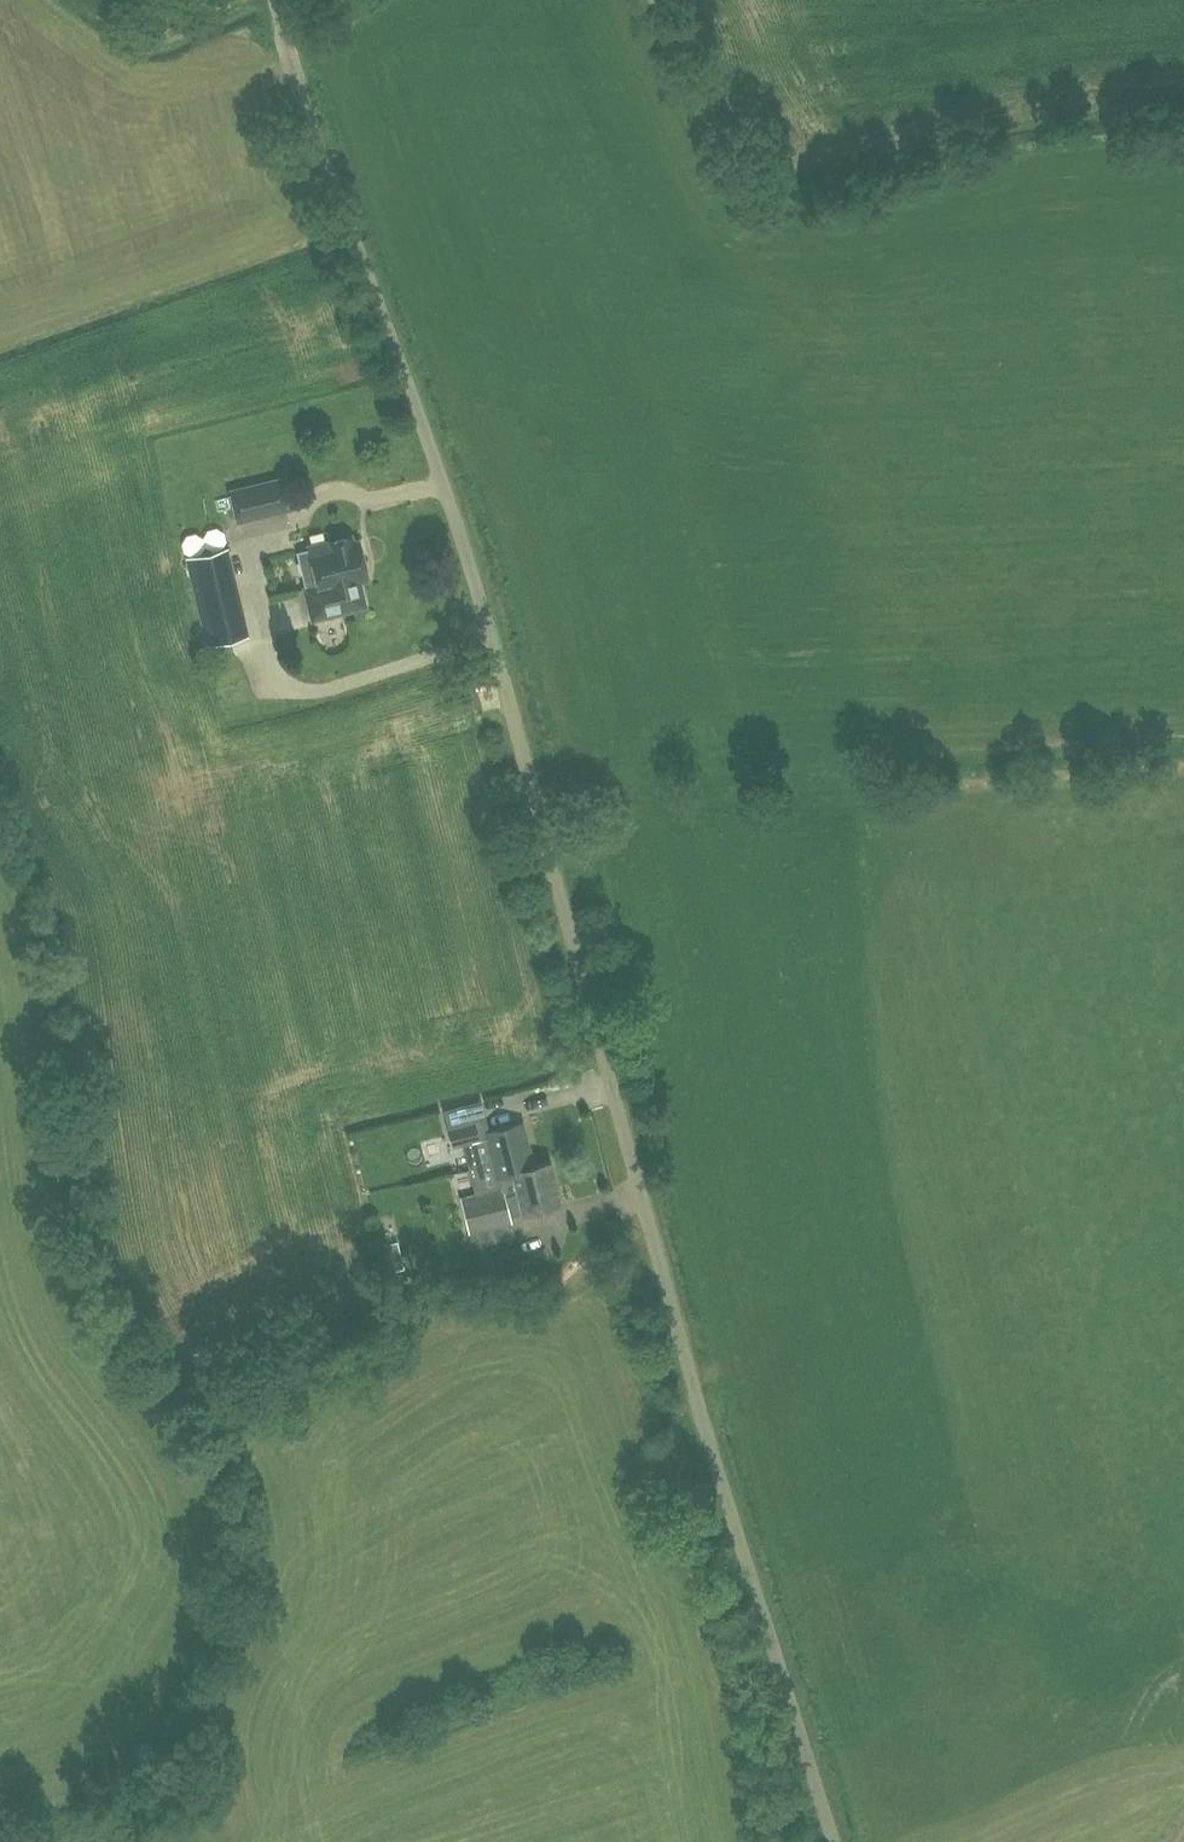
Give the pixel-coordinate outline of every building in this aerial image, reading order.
[(238,520),(287,508),(280,480),(231,491),(238,520)] [(331,548),(311,552),(298,556),(306,588),(319,585),(320,586),(338,582),(338,584),(359,579),(359,580),(367,578),(363,559),(364,556),(363,550),(360,549),(358,541),(353,542),(351,537),(330,542),(331,548)] [(225,551),(188,560),(207,645),(245,636),(225,551)] [(365,606),(359,580),(359,579),(338,584),(338,582),(320,586),(319,585),(306,588),(313,618),(365,606)] [(453,1147),(455,1146),(479,1140),(474,1122),(448,1128),(453,1147)] [(533,1168),(532,1166),(527,1146),(521,1123),(486,1132),(497,1177),(499,1176),(533,1168)] [(533,1168),(499,1176),(502,1188),(460,1198),(469,1233),(512,1222),(508,1206),(521,1203),(524,1213),(559,1204),(549,1162),(532,1166),(533,1168)] [(397,1217),(382,1221),(389,1251),(405,1248),(397,1217)]
